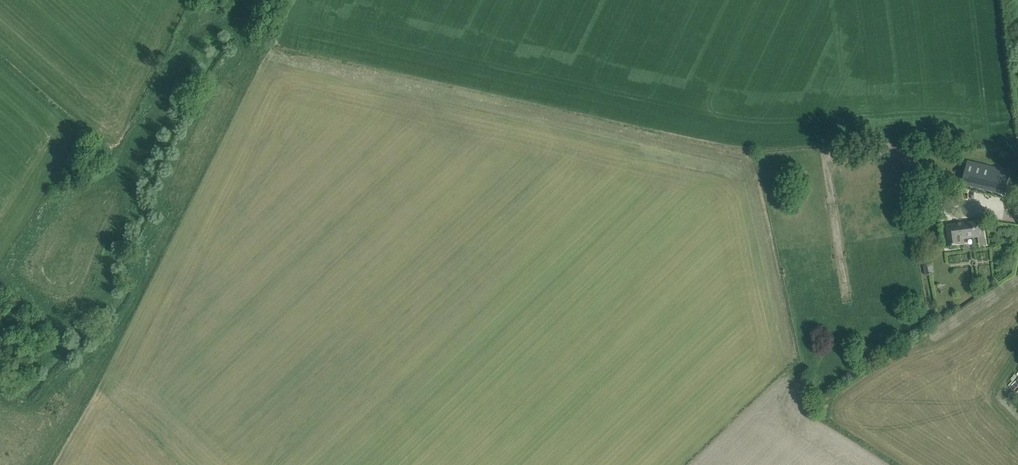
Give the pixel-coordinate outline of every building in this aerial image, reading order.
[(963,184),(1005,194),(1011,170),(968,160),(963,184)] [(980,220),(947,225),(950,246),(965,244),(964,238),(979,236),(981,236),(981,229),(980,220)]
